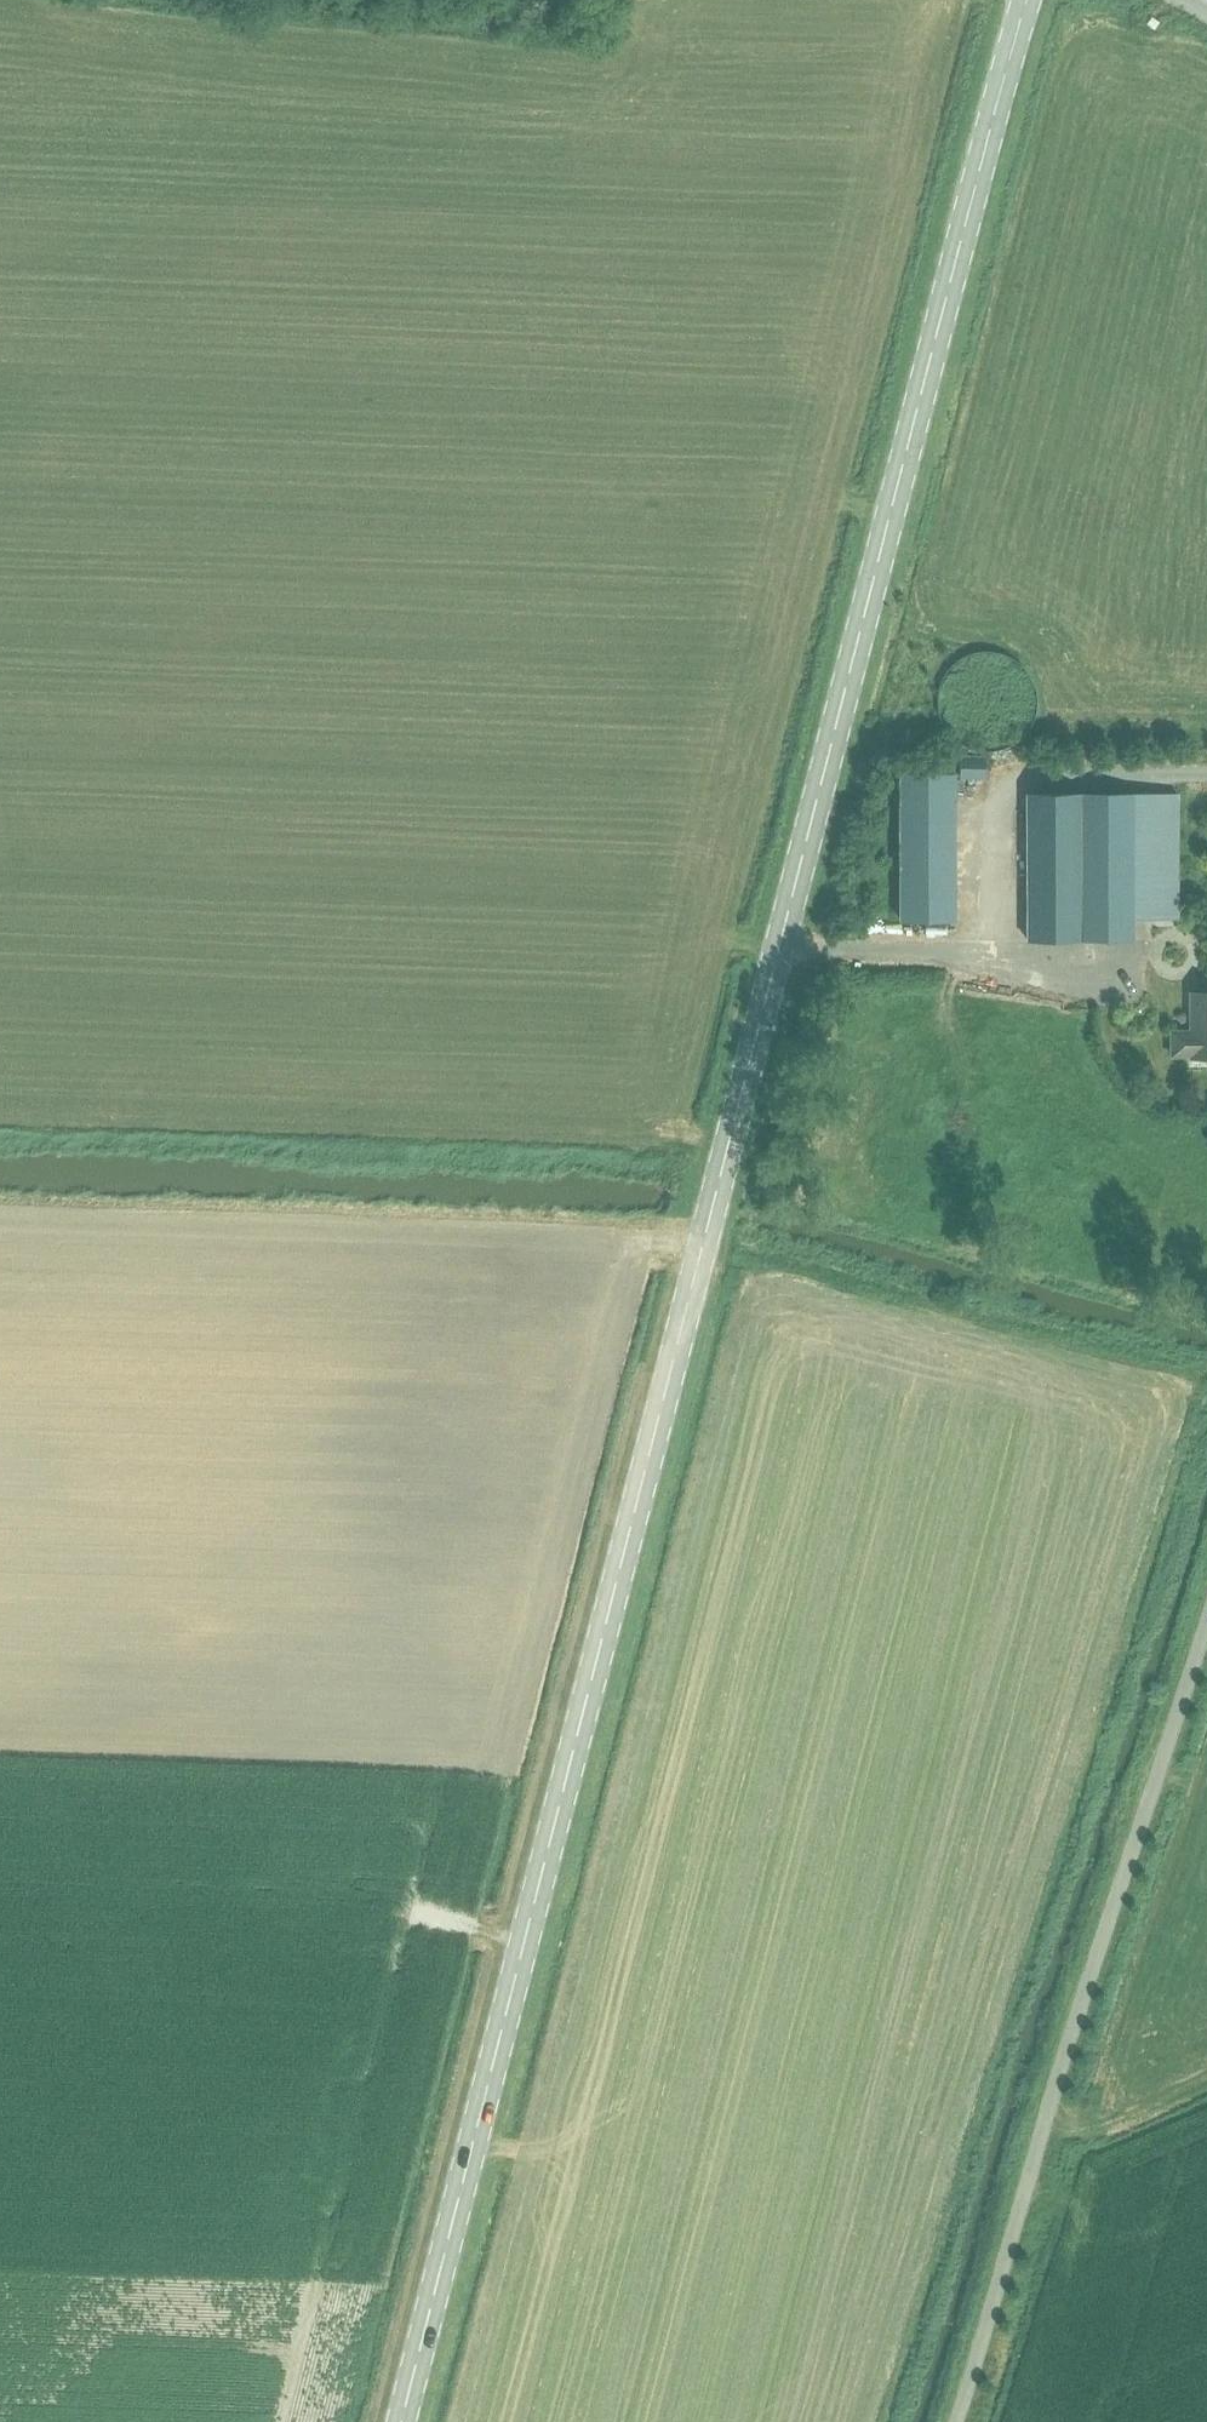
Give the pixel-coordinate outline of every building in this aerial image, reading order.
[(956,754),(955,771),(980,773),(982,756),(956,754)] [(901,774),(901,920),(956,920),(955,774),(901,774)] [(1028,940),(1081,939),(1134,939),(1134,915),(1179,915),(1179,795),(1081,794),(1028,794),(1028,940)] [(1192,993),(1192,1031),(1172,1031),(1173,1055),(1192,1055),(1192,1058),(1206,1058),(1206,993),(1192,993)] [(818,1120),(815,1132),(824,1135),(827,1122),(818,1120)] [(620,1233),(619,1246),(644,1248),(645,1235),(620,1233)]
